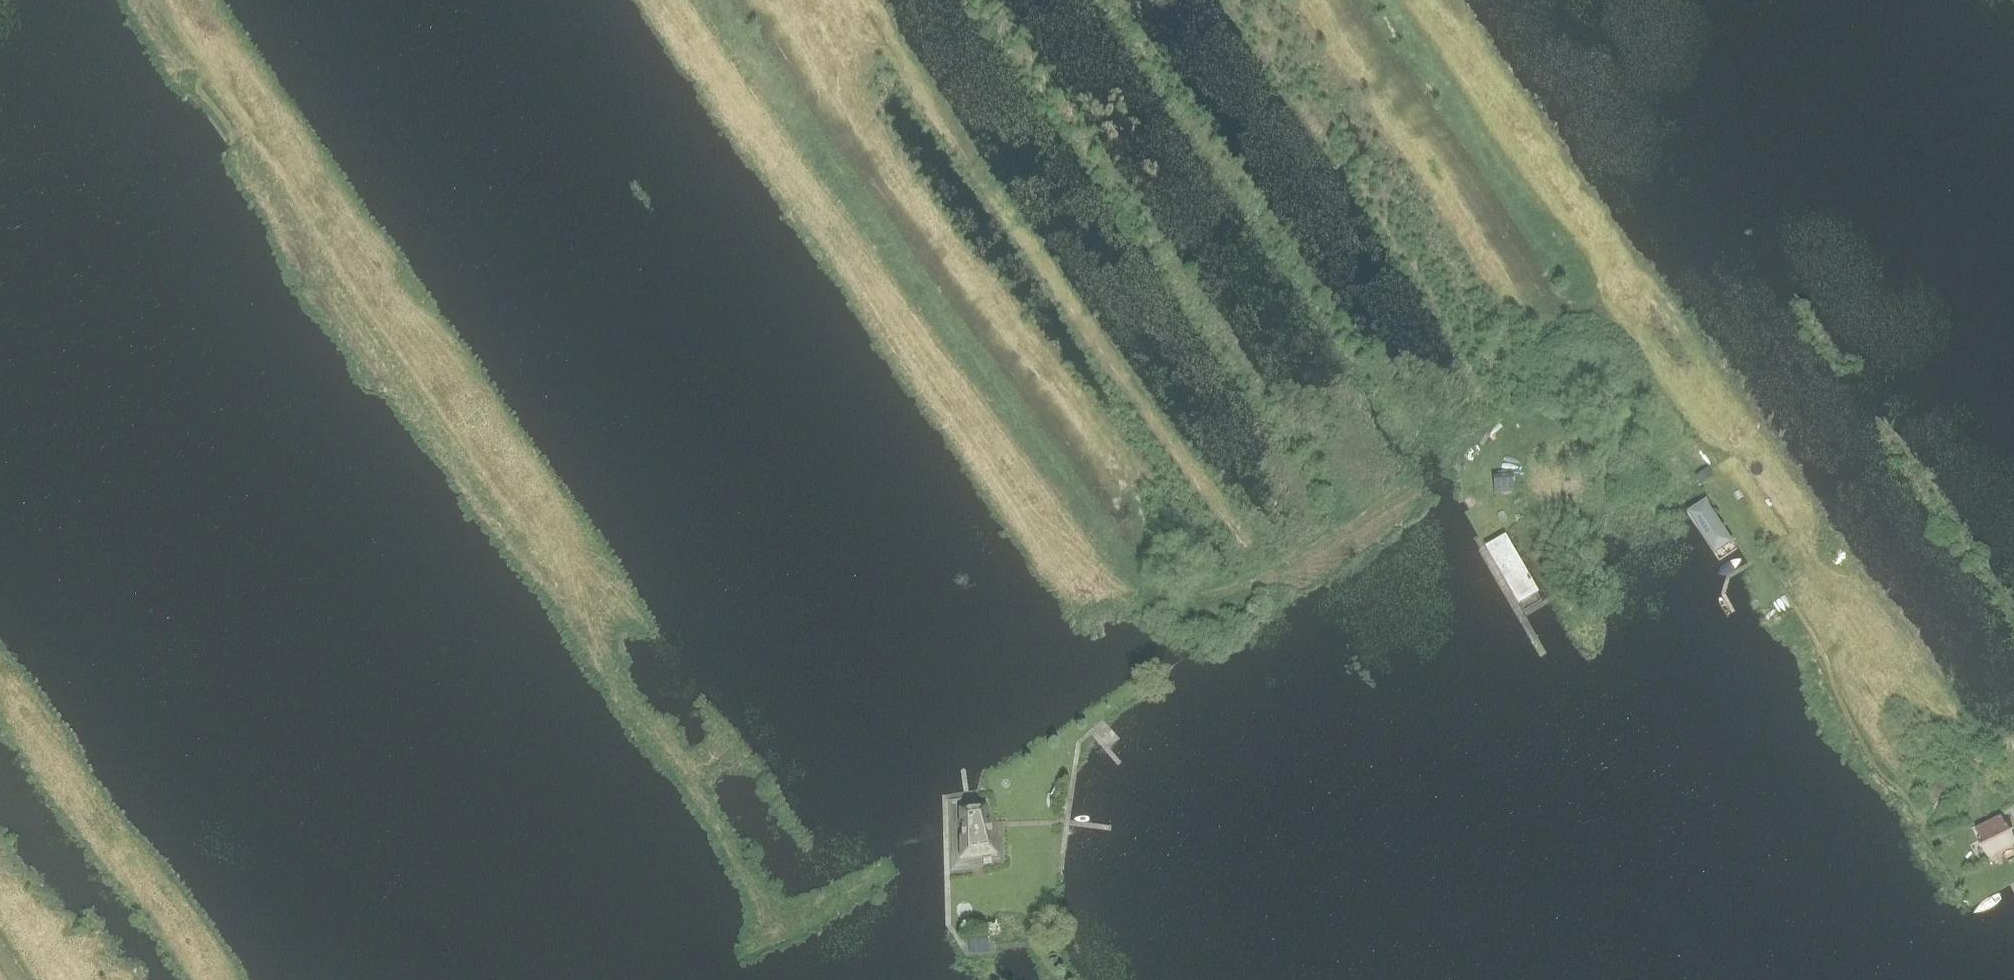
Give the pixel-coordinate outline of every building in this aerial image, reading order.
[(1708,469),(1699,476),(1703,481),(1712,475),(1708,469)] [(1495,477),(1496,491),(1514,489),(1513,475),(1495,477)] [(1706,495),(1680,512),(1722,574),(1747,558),(1706,495)] [(1507,537),(1485,549),(1517,607),(1539,594),(1507,537)] [(961,860),(1001,855),(987,803),(958,806),(961,860)] [(2002,816),(1976,829),(1980,837),(1977,839),(1987,857),(1989,856),(1990,859),(2013,847),(2013,837),(2008,825),(2007,826),(2002,816)] [(969,938),(971,954),(990,952),(988,937),(969,938)]
